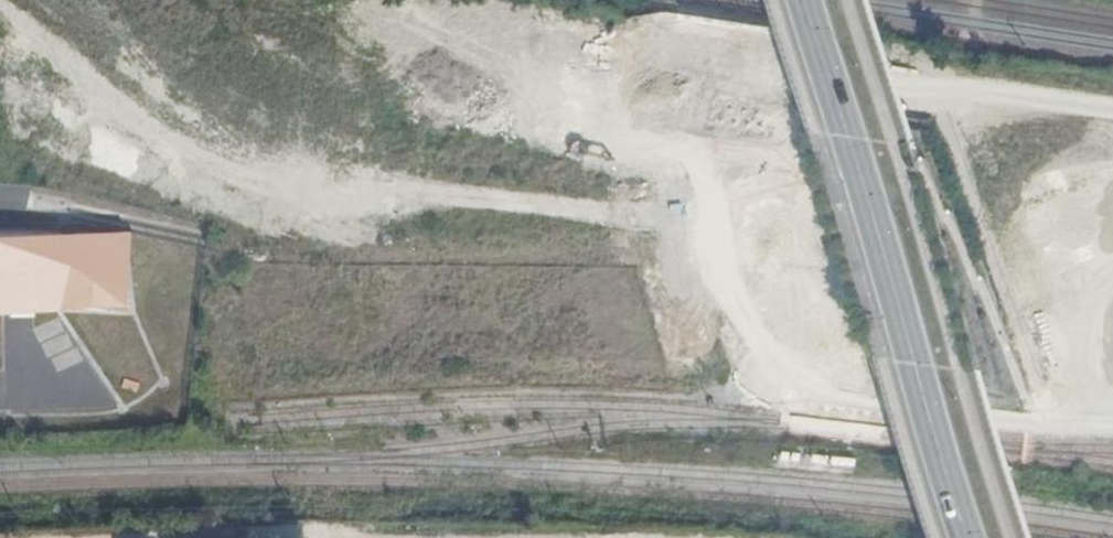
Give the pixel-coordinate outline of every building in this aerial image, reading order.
[(125,302),(124,218),(0,219),(0,303),(125,302)]
